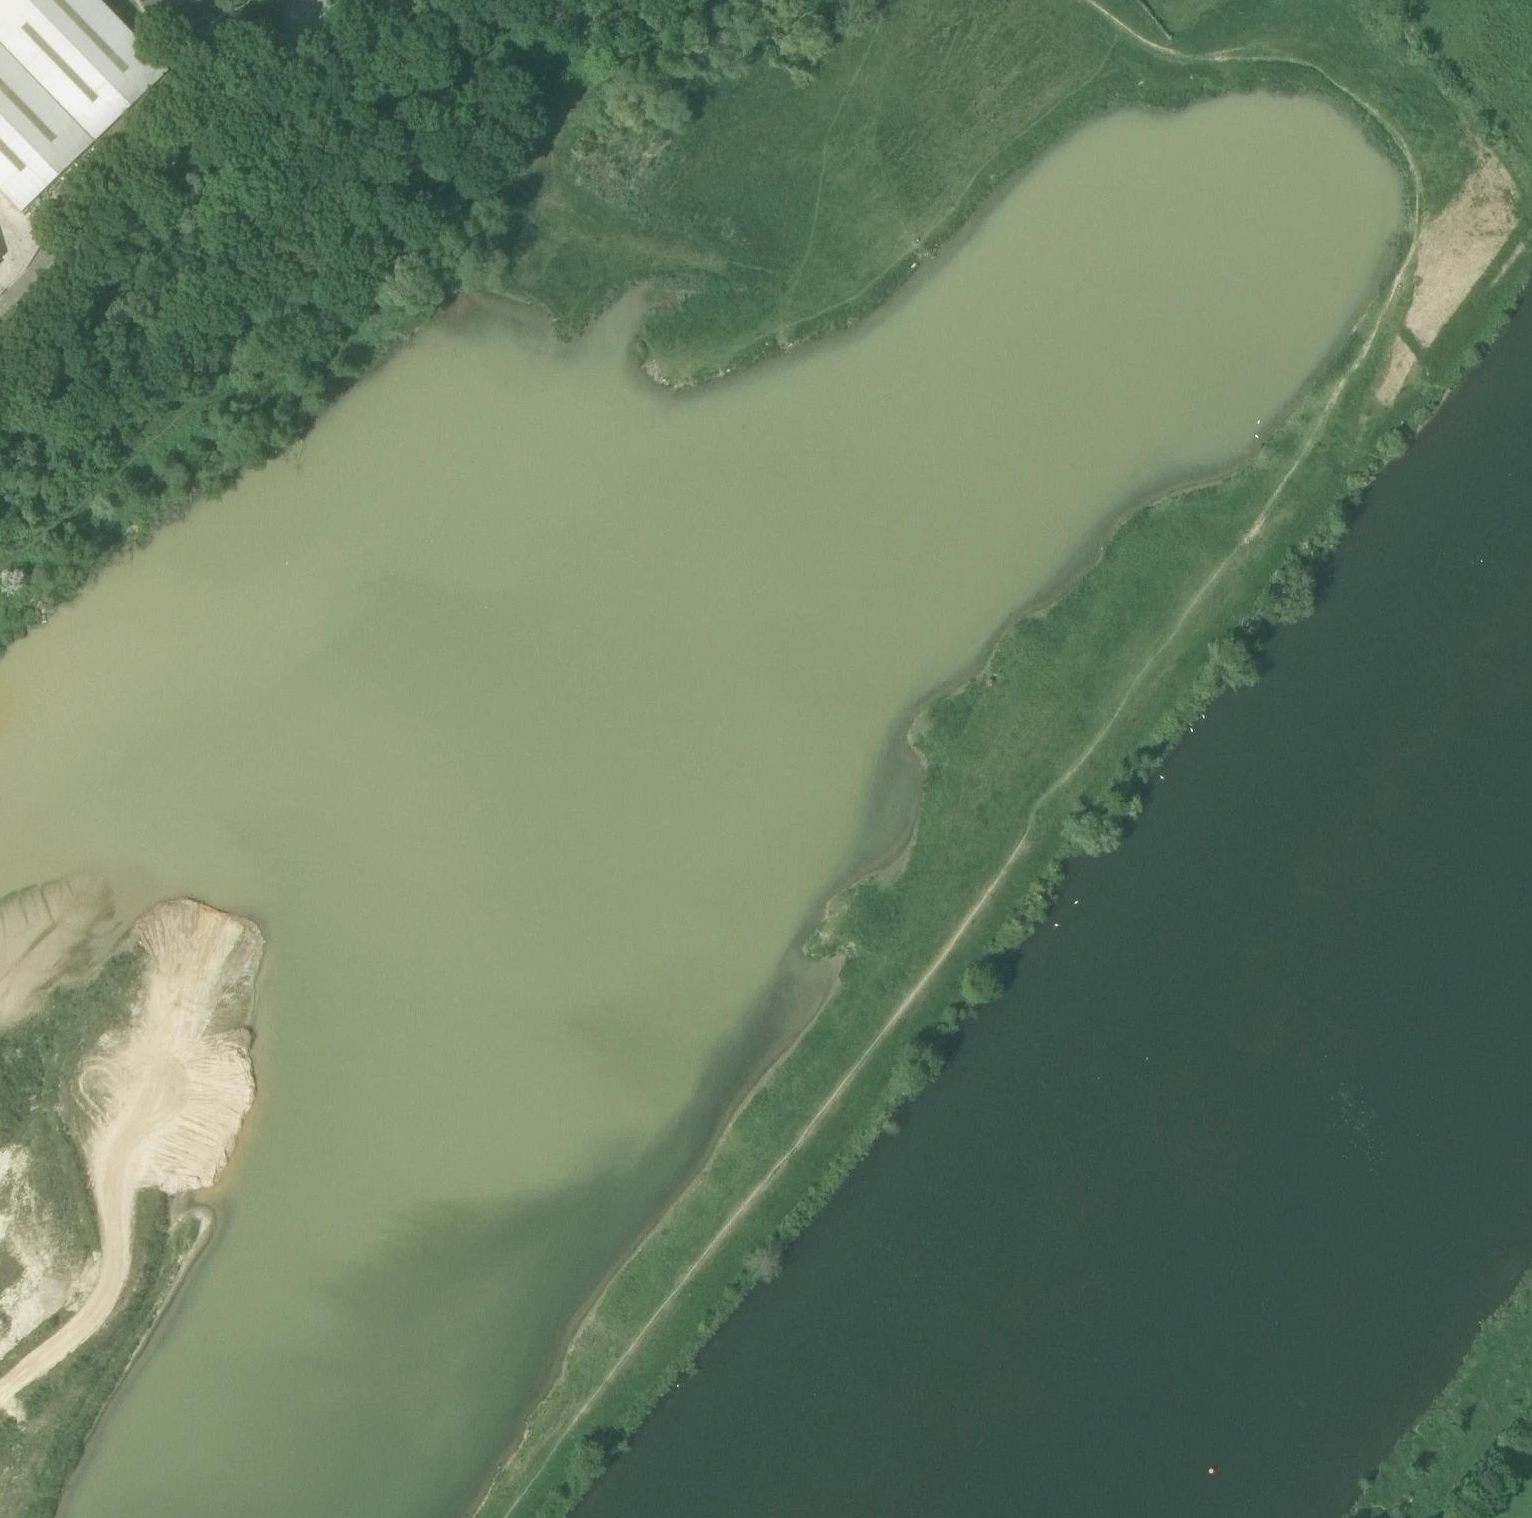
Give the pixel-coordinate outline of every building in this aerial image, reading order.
[(23,212),(169,72),(99,0),(0,0),(0,188),(23,212)] [(171,11),(178,23),(219,0),(141,0),(153,21),(171,11)]
